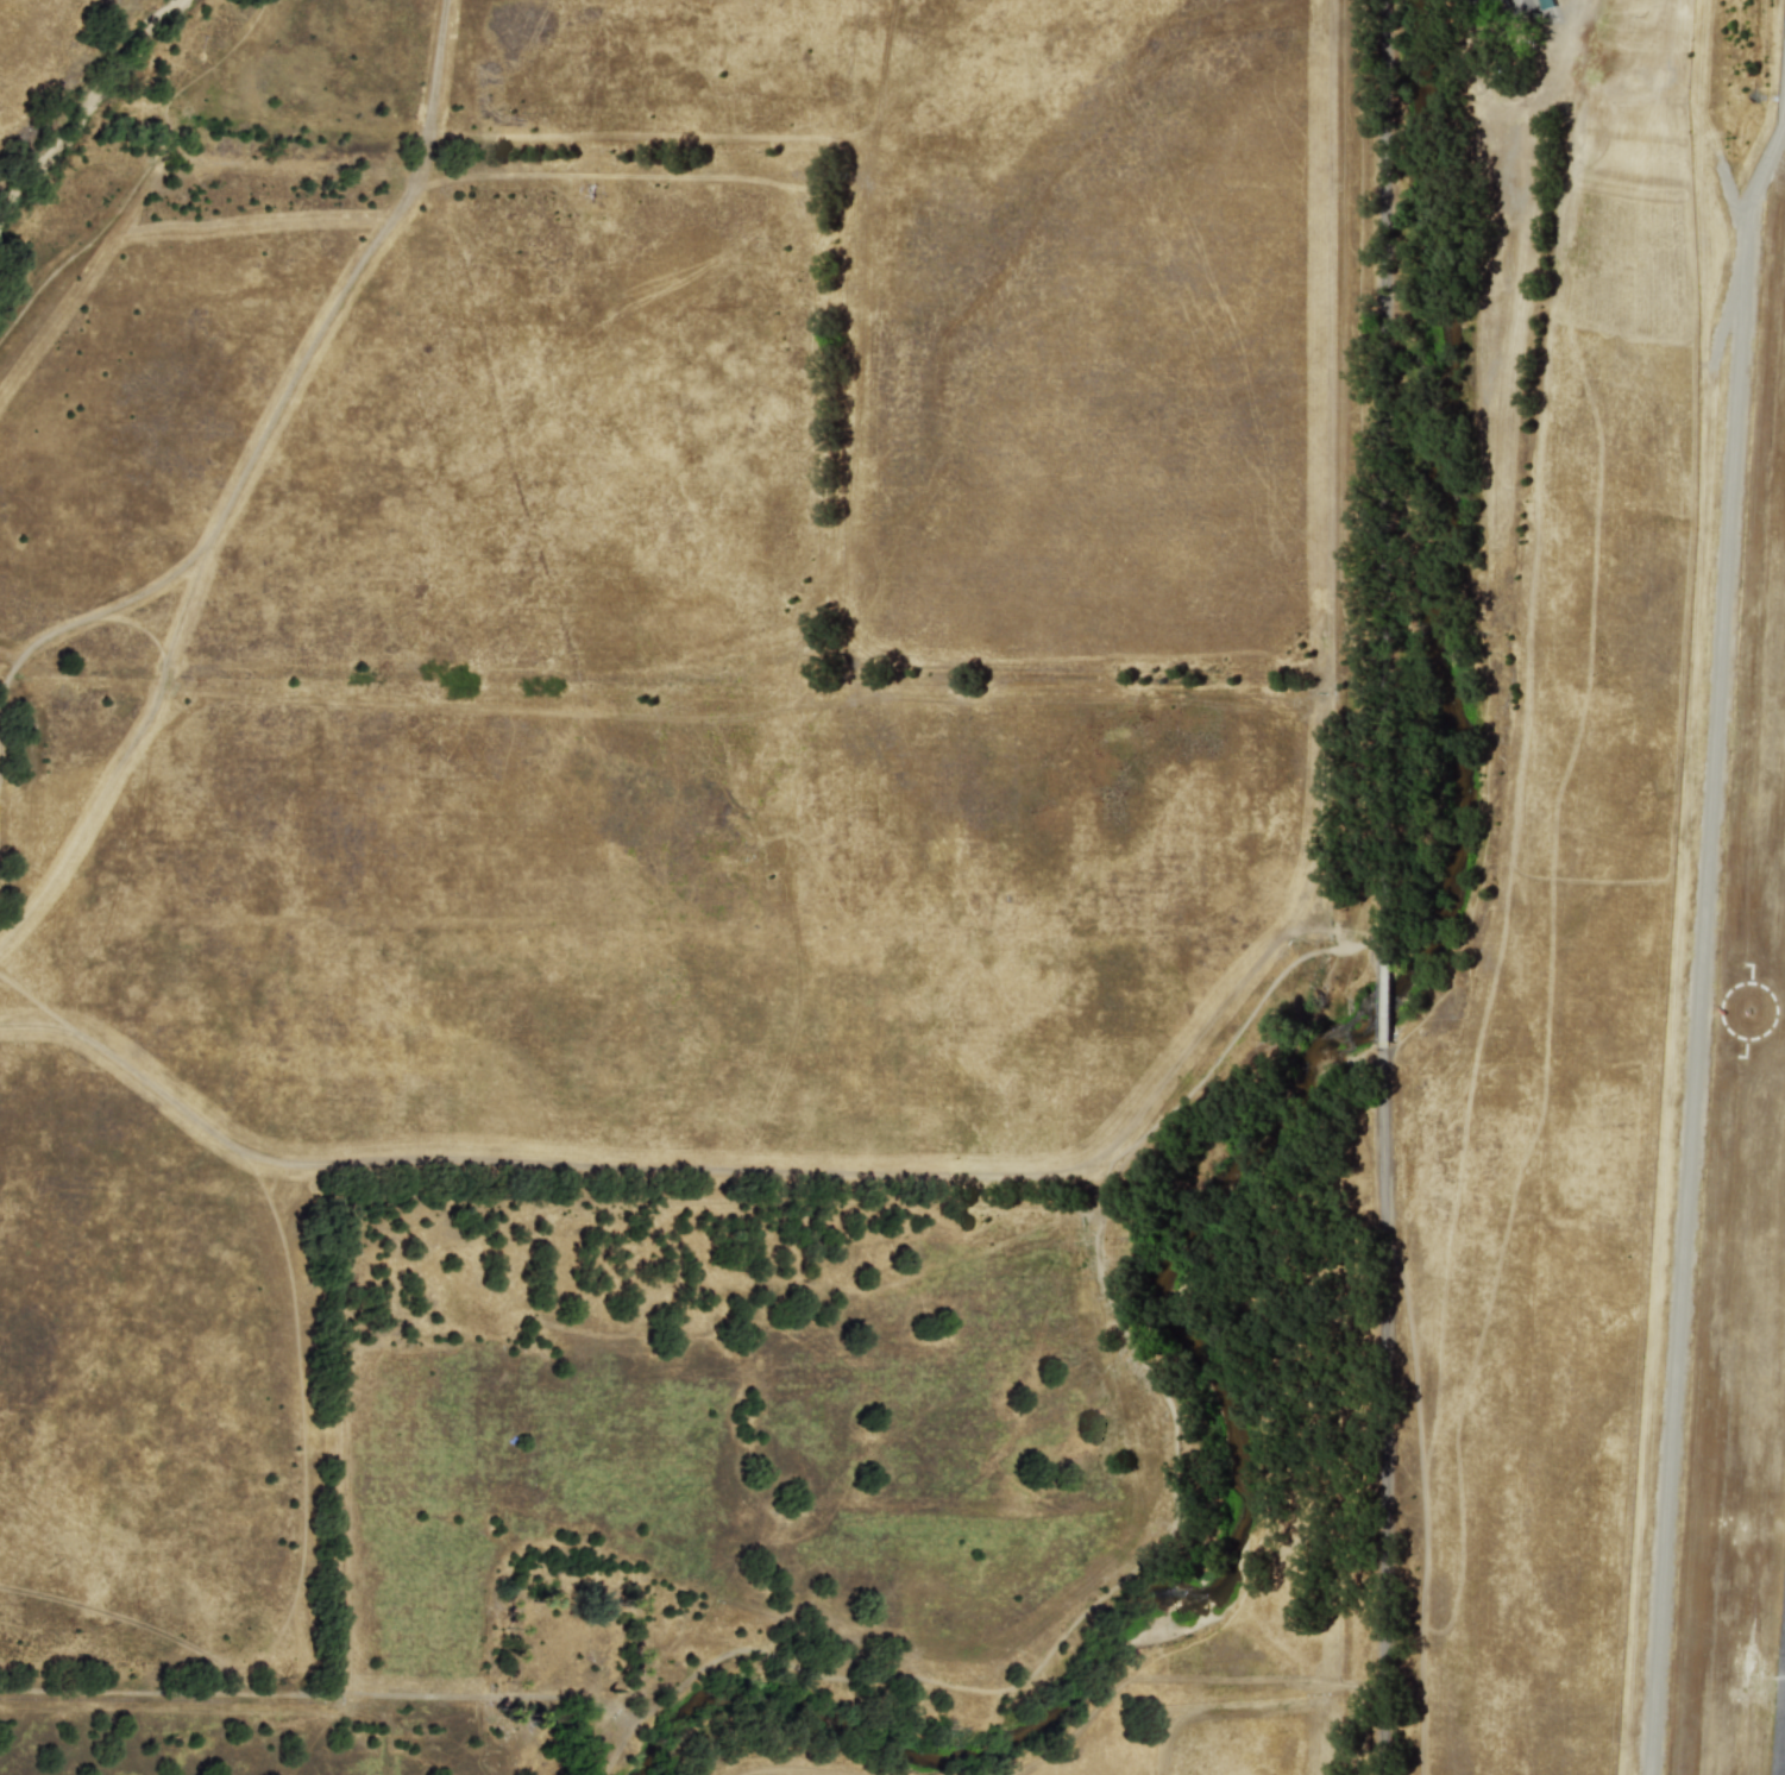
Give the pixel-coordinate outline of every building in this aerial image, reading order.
[(1553,0),(1539,0),(1542,10),(1555,5),(1553,0)]
